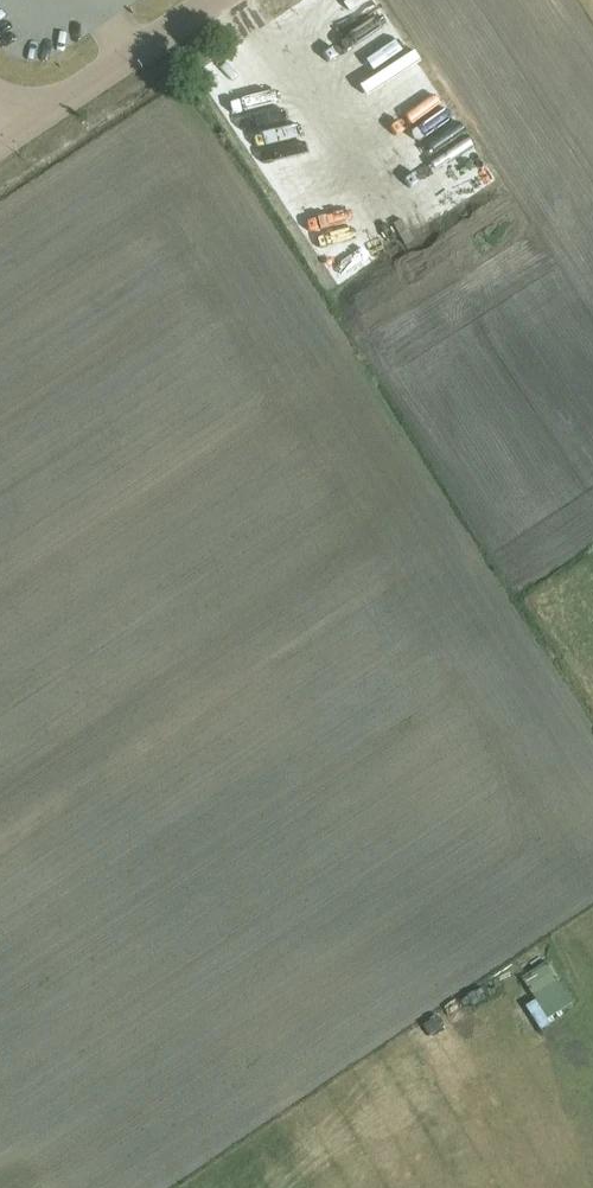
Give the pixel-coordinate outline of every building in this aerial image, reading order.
[(514,973),(524,989),(550,972),(540,956),(514,973)] [(531,1026),(542,1020),(529,998),(518,1004),(531,1026)] [(456,1031),(459,1043),(481,1037),(478,1026),(456,1031)]
